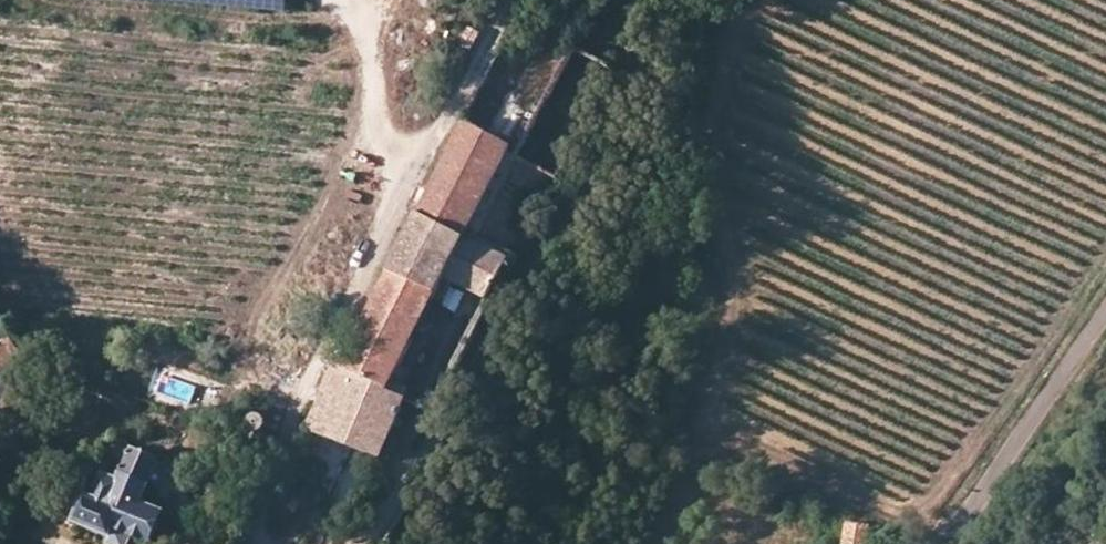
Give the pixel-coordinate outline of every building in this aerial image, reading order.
[(292,16),(294,0),(122,0),(292,16)] [(510,147),(463,122),(346,359),(399,383),(441,294),(468,238),(517,264),(555,183),(512,160),(505,156),(510,147)] [(489,317),(517,264),(468,238),(441,294),(489,317)] [(19,353),(0,331),(0,369),(19,353)] [(343,449),(383,462),(409,404),(393,396),(399,383),(346,359),(334,357),(308,430),(343,449)] [(82,527),(116,540),(120,531),(153,543),(158,543),(168,518),(146,509),(153,490),(164,465),(138,454),(137,456),(124,451),(111,482),(109,481),(100,504),(92,501),(82,527)] [(862,524),(848,521),(845,538),(859,542),(862,524)] [(116,540),(115,543),(136,543),(138,538),(120,531),(116,540)]
